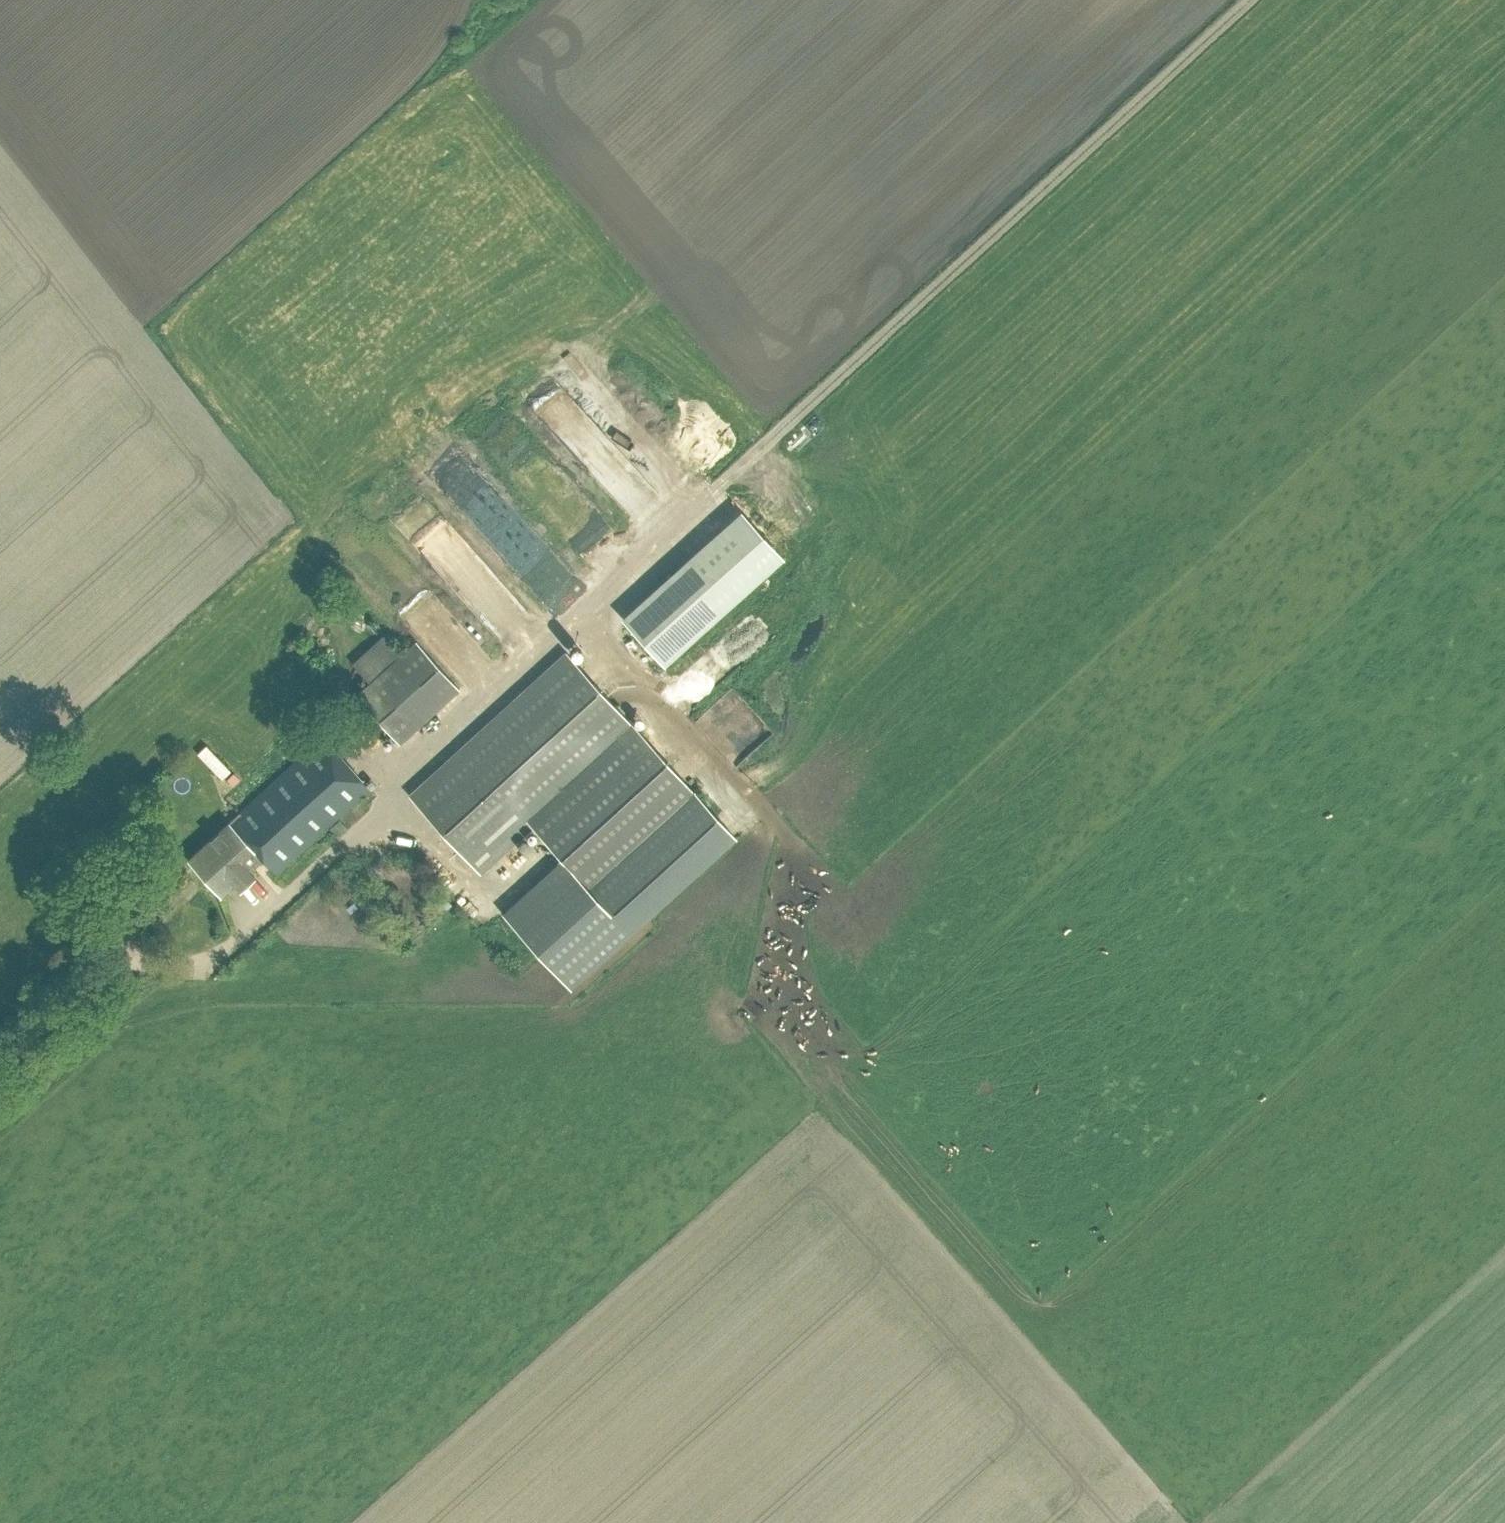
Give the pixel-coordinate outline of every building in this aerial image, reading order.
[(408,547),(433,518),(412,500),(387,529),(408,547)] [(428,564),(447,584),(471,562),(453,542),(428,564)] [(736,569),(697,616),(718,633),(757,587),(736,569)] [(401,653),(382,633),(351,661),(370,681),(356,693),(400,742),(460,687),(416,639),(401,653)] [(563,860),(503,915),(573,991),(738,839),(698,796),(564,650),(408,793),(479,871),(530,824),(563,860)] [(369,786),(322,735),(230,819),(277,870),(369,786)] [(261,855),(230,819),(189,857),(221,892),(234,880),(240,886),(254,873),(249,867),(261,855)]
